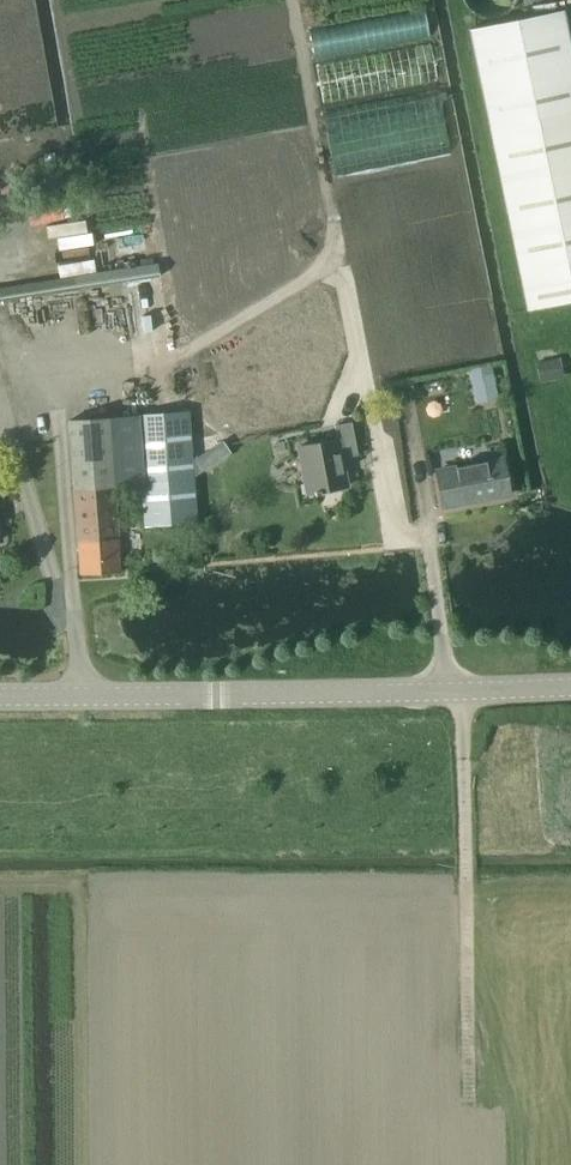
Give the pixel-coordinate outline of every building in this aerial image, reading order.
[(468,31),(526,310),(570,301),(570,53),(562,12),(468,31)] [(163,273),(161,261),(0,285),(0,297),(163,273)] [(535,362),(539,382),(563,378),(559,359),(535,362)] [(485,367),(471,370),(476,396),(494,393),(490,375),(487,375),(485,367)] [(188,411),(138,414),(143,485),(147,525),(196,522),(192,476),(203,470),(213,464),(205,452),(202,454),(191,461),(188,411)] [(138,414),(70,419),(74,488),(75,489),(114,486),(143,485),(138,414)] [(338,432),(299,440),(309,491),(317,490),(317,492),(323,491),(322,489),(350,484),(345,456),(360,453),(354,420),(337,423),(338,432)] [(439,469),(446,505),(512,492),(504,456),(439,469)] [(114,486),(75,489),(80,574),(119,571),(114,486)]
